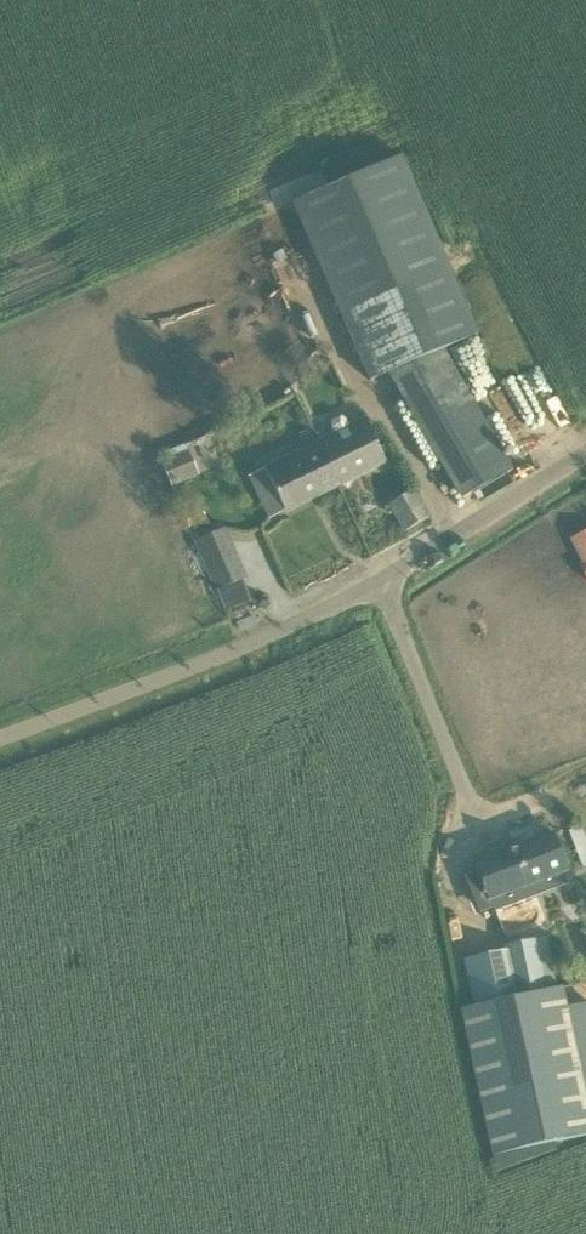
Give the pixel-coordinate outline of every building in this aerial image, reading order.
[(477,336),(399,156),(290,203),(368,383),(477,336)] [(454,478),(464,496),(511,469),(456,375),(403,395),(454,478)] [(350,426),(347,421),(341,415),(329,421),(329,427),(333,434),(306,447),(310,454),(268,475),(286,511),(385,461),(364,419),(350,426)] [(172,488),(199,476),(188,449),(185,451),(183,444),(162,453),(165,460),(161,461),(172,488)] [(230,539),(225,527),(195,540),(200,552),(230,539)] [(573,537),(573,538),(585,563),(585,530),(573,537)] [(565,870),(560,856),(552,834),(475,863),(483,886),(488,899),(489,899),(494,911),(531,897),(527,885),(565,870)] [(465,1008),(458,1009),(487,1157),(585,1134),(585,1004),(565,1009),(560,987),(520,997),(519,992),(543,986),(532,938),(505,944),(507,950),(463,960),(464,967),(474,1007),(465,1008)]
